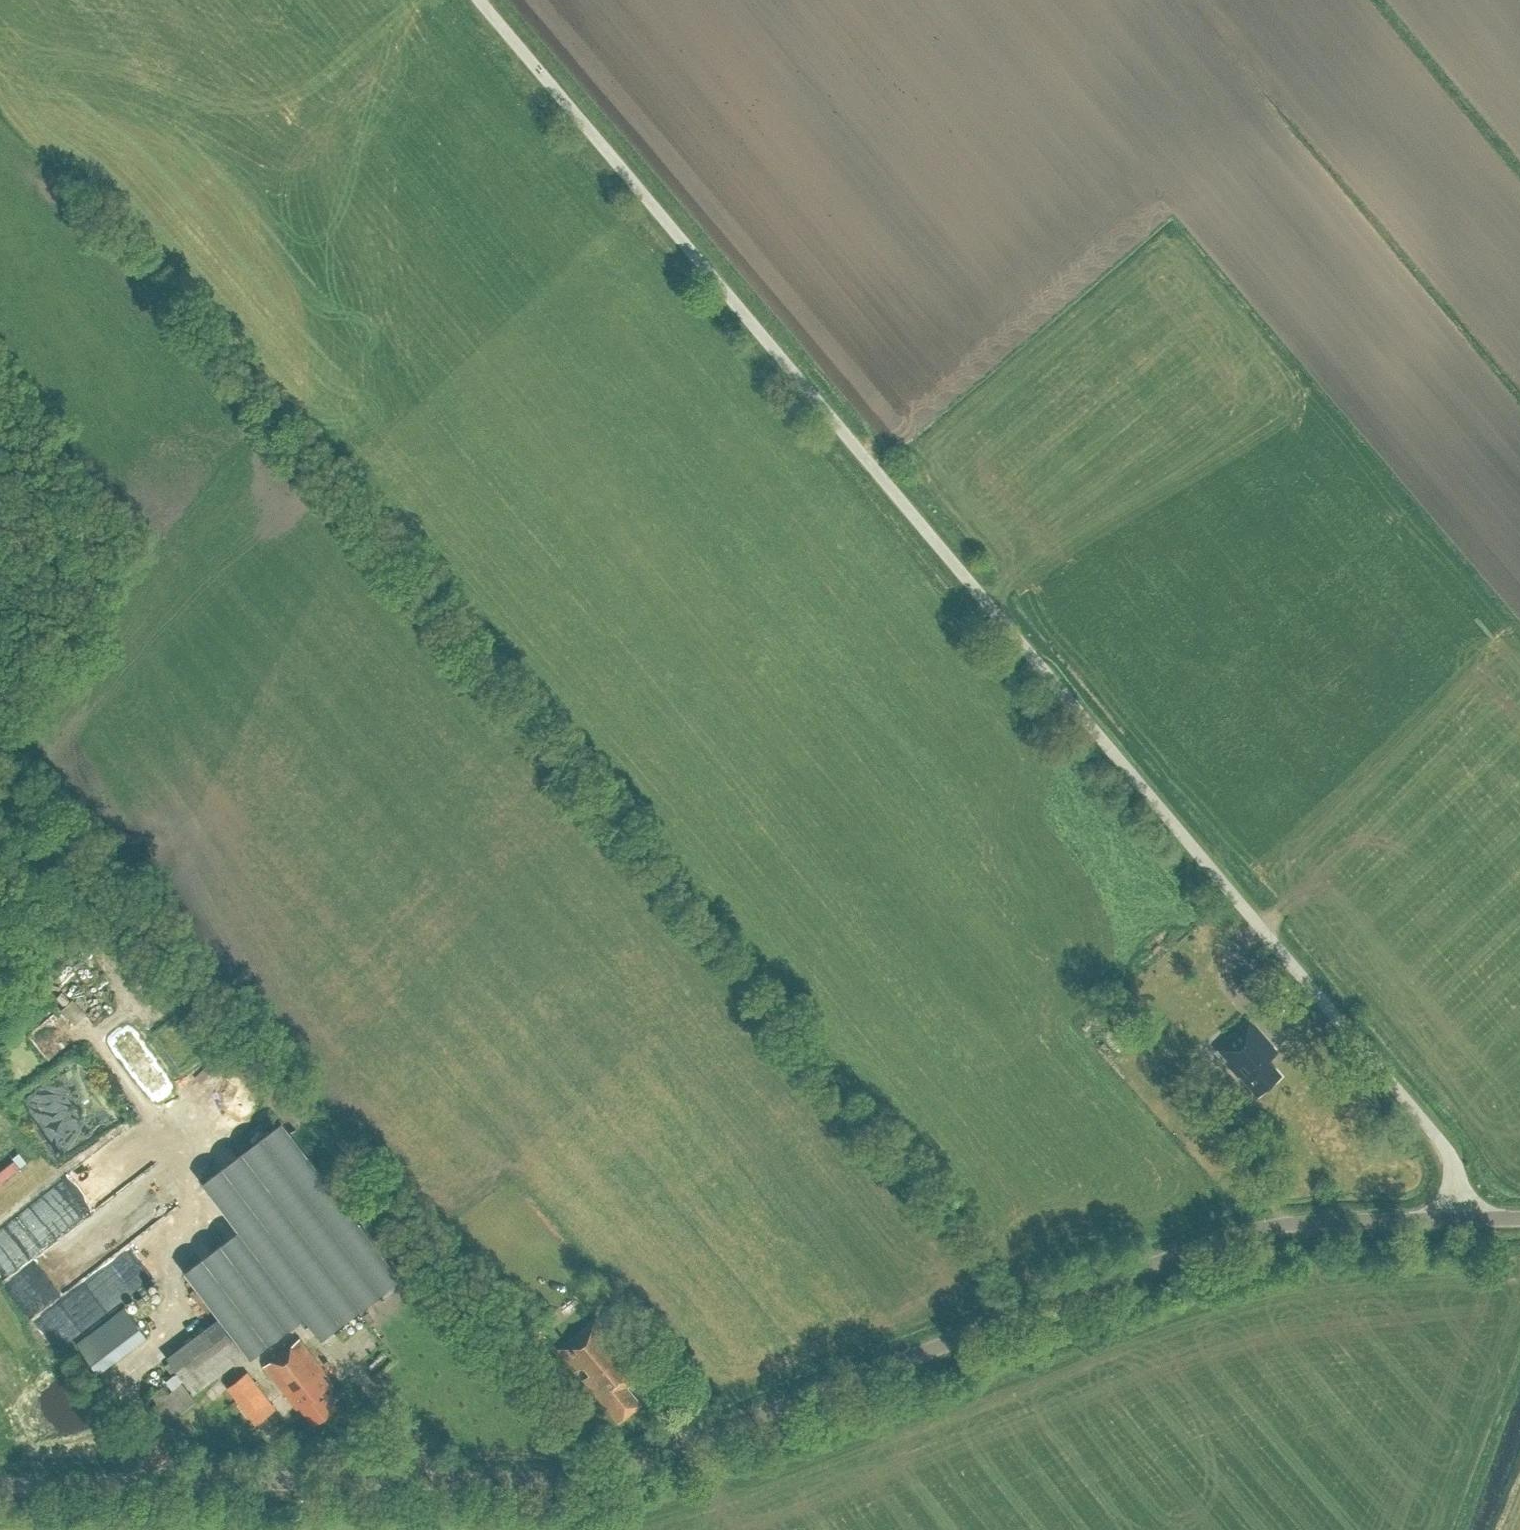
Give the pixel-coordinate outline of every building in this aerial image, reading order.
[(120,1049),(138,1034),(112,1005),(94,1021),(120,1049)] [(1229,1042),(1221,1049),(1229,1058),(1226,1060),(1239,1075),(1242,1072),(1260,1092),(1263,1090),(1279,1076),(1266,1061),(1274,1054),(1277,1051),(1250,1021),(1246,1024),(1228,1040),(1229,1042)] [(202,1183),(238,1230),(304,1316),(321,1338),(362,1306),(400,1277),(295,1139),(282,1122),(202,1183)] [(150,1126),(77,1167),(91,1192),(164,1152),(150,1126)] [(250,1357),(304,1316),(238,1230),(184,1271),(250,1357)] [(195,1392),(246,1353),(218,1317),(167,1357),(195,1392)] [(591,1373),(584,1381),(619,1421),(640,1404),(625,1386),(640,1373),(622,1351),(614,1354),(607,1346),(612,1339),(594,1318),(558,1349),(574,1368),(584,1364),(591,1373)] [(119,1373),(130,1350),(99,1335),(88,1358),(119,1373)] [(314,1423),(337,1406),(324,1389),(332,1382),(300,1339),(264,1367),(296,1408),(300,1405),(314,1423)] [(229,1389),(240,1403),(250,1416),(256,1423),(276,1406),(249,1372),(248,1373),(229,1388),(229,1389)] [(150,1395),(173,1415),(188,1397),(166,1378),(150,1395)] [(582,1407),(591,1401),(586,1393),(577,1400),(582,1407)] [(172,1421),(160,1404),(152,1410),(164,1427),(172,1421)] [(280,1433),(254,1452),(270,1474),(296,1456),(280,1433)]
